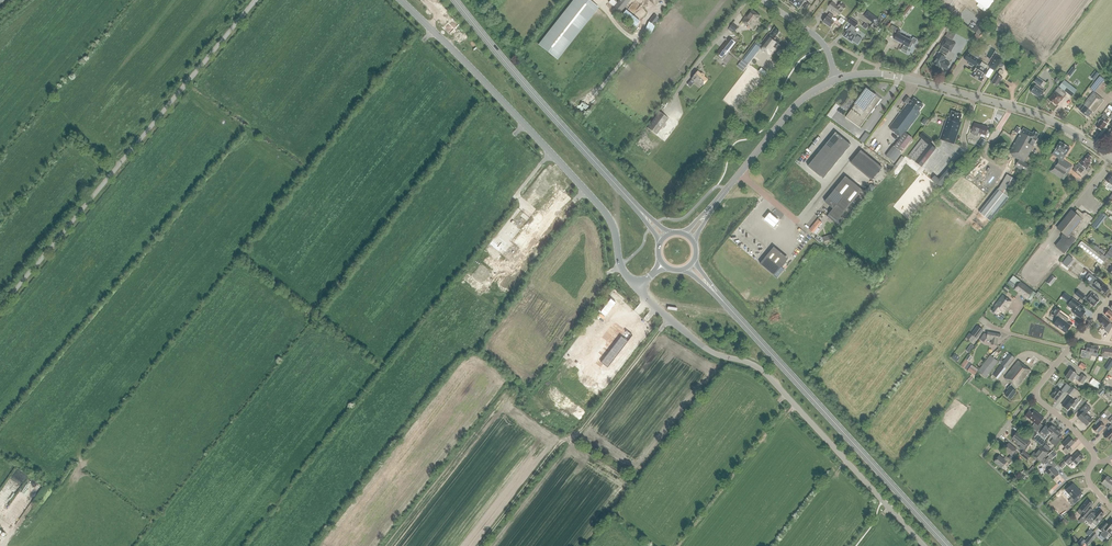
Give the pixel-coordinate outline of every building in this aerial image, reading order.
[(539,45),(557,59),(598,7),(589,0),(574,0),(539,45)] [(624,7),(630,0),(619,0),(617,2),(615,6),(617,7),(615,10),(619,14),(625,8),(624,7)] [(791,2),(799,8),(805,1),(806,2),(807,0),(793,0),(791,2)] [(994,0),(974,0),(986,10),(994,0)] [(828,6),(840,15),(845,7),(840,3),(837,6),(831,2),(828,6)] [(911,4),(903,15),(905,16),(913,6),(911,4)] [(638,28),(643,21),(629,9),(624,16),(638,28)] [(757,22),(756,22),(760,17),(752,11),(748,16),(747,15),(743,21),(752,28),(757,22)] [(834,16),(829,13),(823,22),(829,26),(830,27),(834,22),(831,20),(834,16)] [(659,18),(654,14),(649,22),(653,25),(659,18)] [(851,18),(848,22),(852,25),(855,27),(858,23),(851,18)] [(973,30),(979,35),(986,26),(979,21),(973,30)] [(907,52),(906,51),(908,47),(911,48),(913,44),(914,45),(917,39),(913,37),(912,39),(910,38),(909,40),(900,35),(901,33),(898,32),(900,29),(892,25),(889,31),(896,35),(894,39),(895,39),(894,39),(897,41),(897,40),(904,44),(902,49),(907,52)] [(988,26),(982,34),(986,37),(992,29),(988,26)] [(743,60),(743,59),(741,62),(738,66),(743,70),(748,64),(747,62),(745,61),(750,55),(752,57),(759,48),(766,54),(767,53),(771,56),(778,46),(781,48),(784,45),(781,42),(775,37),(779,32),(775,28),(771,34),(769,33),(761,44),(757,41),(743,60)] [(849,28),(843,36),(852,42),(853,40),(854,41),(854,42),(858,44),(862,38),(858,36),(856,38),(855,37),(855,36),(857,33),(854,32),(850,28),(849,28)] [(952,41),(952,40),(946,37),(941,47),(942,47),(936,58),(937,58),(934,62),(934,64),(940,67),(940,66),(947,70),(950,64),(948,62),(944,60),(949,51),(951,52),(956,43),(952,41)] [(734,41),(730,38),(717,54),(721,58),(725,53),(726,54),(729,52),(727,50),(734,41)] [(982,60),(979,58),(980,56),(979,56),(972,51),(971,51),(970,53),(969,52),(964,59),(970,63),(969,65),(972,67),(973,67),(974,65),(976,67),(971,75),(981,82),(988,71),(979,66),(981,62),(982,60)] [(995,71),(1002,59),(996,55),(989,67),(995,71)] [(1070,77),(1076,69),(1074,68),(1076,66),(1074,65),(1068,74),(1070,77)] [(1003,71),(1002,70),(1001,70),(1000,70),(992,83),(997,87),(1001,81),(1001,82),(1003,79),(1002,79),(1003,78),(1001,76),(1003,72),(1003,71)] [(1091,76),(1095,79),(1099,74),(1095,71),(1091,76)] [(691,81),(687,85),(690,87),(694,83),(693,82),(694,81),(695,82),(696,81),(702,86),(707,80),(698,72),(692,79),(692,80),(691,81)] [(1044,88),(1047,84),(1038,77),(1034,82),(1037,83),(1031,92),(1040,98),(1044,92),(1041,90),(1043,88),(1044,88)] [(1056,91),(1049,100),(1053,103),(1054,102),(1054,103),(1055,104),(1056,104),(1057,105),(1060,101),(1061,99),(1062,100),(1066,94),(1062,91),(1063,90),(1072,97),(1077,90),(1064,80),(1059,87),(1061,88),(1060,90),(1058,88),(1056,91)] [(880,100),(866,89),(845,117),(859,128),(880,100)] [(1086,103),(1084,105),(1085,106),(1080,111),(1088,118),(1093,112),(1094,113),(1104,100),(1094,92),(1085,103),(1086,103)] [(912,102),(909,100),(910,99),(907,97),(903,102),(906,104),(907,103),(908,103),(890,128),(901,136),(894,146),(902,152),(912,138),(906,133),(920,114),(918,112),(923,106),(914,99),(912,102)] [(656,135),(668,119),(659,112),(647,128),(656,135)] [(962,122),(961,121),(960,121),(962,115),(952,112),(950,117),(950,118),(948,117),(941,140),(955,144),(962,122)] [(1107,124),(1107,123),(1110,120),(1105,117),(1106,115),(1104,113),(1102,115),(1103,115),(1101,119),(1100,119),(1099,120),(1098,121),(1098,123),(1099,123),(1097,127),(1097,128),(1099,129),(1100,129),(1102,131),(1104,127),(1105,128),(1107,124)] [(982,126),(975,124),(972,131),(973,131),(972,134),(978,136),(979,133),(986,135),(988,127),(982,125),(982,126)] [(1037,138),(1039,134),(1034,131),(1033,134),(1023,128),(1022,131),(1020,129),(1018,127),(1013,136),(1017,138),(1009,153),(1014,156),(1013,156),(1019,159),(1015,166),(1026,172),(1030,166),(1024,163),(1038,139),(1037,138)] [(836,132),(808,166),(823,179),(851,145),(836,132)] [(922,139),(909,156),(922,167),(936,149),(935,148),(932,145),(930,144),(933,141),(923,133),(919,137),(922,139)] [(982,148),(987,141),(982,138),(977,145),(982,148)] [(1060,157),(1050,172),(1064,180),(1073,166),(1063,160),(1070,148),(1060,142),(1055,151),(1054,153),(1060,157)] [(861,150),(851,163),(872,180),(882,168),(861,150)] [(1091,160),(1090,159),(1092,157),(1088,155),(1085,159),(1084,158),(1076,169),(1082,173),(1087,167),(1088,167),(1091,164),(1089,163),(1091,160)] [(952,166),(943,179),(938,175),(934,180),(944,187),(957,170),(952,166)] [(1007,174),(1000,186),(1000,187),(998,189),(979,212),(990,221),(1009,197),(1018,181),(1012,177),(1007,174)] [(833,219),(838,224),(842,218),(841,217),(845,212),(846,212),(845,211),(863,190),(846,176),(825,202),(833,209),(827,216),(829,214),(834,218),(833,219)] [(858,210),(865,202),(862,199),(855,207),(858,210)] [(1076,240),(1093,218),(1089,214),(1086,218),(1084,216),(1084,215),(1084,214),(1077,209),(1074,213),(1071,211),(1057,228),(1065,234),(1063,238),(1061,237),(1062,238),(1056,246),(1064,254),(1076,240)] [(769,213),(763,219),(774,228),(779,221),(769,213)] [(1092,225),(1092,226),(1096,229),(1106,216),(1102,213),(1092,225)] [(813,233),(822,223),(818,219),(809,230),(813,233)] [(1111,262),(1107,258),(1102,254),(1100,256),(1082,241),(1078,246),(1097,260),(1108,270),(1107,271),(1111,275),(1111,265),(1111,266),(1109,264),(1111,262)] [(1096,245),(1094,248),(1099,252),(1099,251),(1103,254),(1105,252),(1101,249),(1096,245)] [(774,247),(760,264),(777,278),(784,269),(778,264),(785,256),(774,247)] [(1065,260),(1062,263),(1067,267),(1070,263),(1073,259),(1069,255),(1065,260)] [(1046,282),(1050,286),(1056,279),(1052,275),(1046,282)] [(1086,281),(1088,283),(1089,283),(1091,285),(1090,285),(1092,286),(1092,285),(1094,287),(1093,287),(1095,289),(1096,288),(1100,292),(1102,290),(1105,292),(1108,289),(1105,286),(1105,285),(1102,283),(1099,280),(1098,280),(1097,279),(1096,280),(1092,277),(1091,278),(1089,277),(1086,281)] [(1027,300),(1033,291),(1020,282),(1014,290),(1027,300)] [(1098,298),(1091,292),(1087,297),(1078,290),(1075,294),(1082,300),(1084,298),(1094,306),(1095,304),(1096,304),(1099,301),(1097,299),(1098,298)] [(1003,295),(994,306),(995,307),(991,311),(996,315),(999,311),(1003,314),(1012,302),(1003,295)] [(1083,307),(1078,302),(1073,299),(1068,306),(1074,310),(1073,311),(1078,315),(1077,315),(1080,318),(1081,317),(1082,318),(1084,315),(1083,314),(1085,312),(1082,309),(1083,307)] [(1059,312),(1060,310),(1056,307),(1051,313),(1055,317),(1056,315),(1059,317),(1054,324),(1066,333),(1071,326),(1066,322),(1068,319),(1059,312)] [(1103,326),(1107,329),(1105,330),(1108,333),(1111,326),(1111,324),(1103,316),(1099,321),(1103,325),(1103,326)] [(981,332),(980,332),(982,330),(978,327),(972,334),(970,333),(966,338),(972,343),(976,338),(977,338),(981,332)] [(621,336),(601,362),(607,368),(633,336),(627,331),(622,337),(621,336)] [(992,340),(991,344),(997,345),(998,339),(1000,339),(1001,334),(988,332),(987,334),(984,333),(980,339),(984,342),(986,339),(992,340)] [(1082,350),(1081,356),(1081,355),(1091,357),(1091,356),(1097,357),(1099,347),(1088,345),(1086,351),(1082,350)] [(1108,355),(1111,356),(1111,349),(1103,348),(1102,354),(1104,355),(1103,357),(1107,358),(1108,355)] [(1009,353),(1001,364),(992,374),(998,379),(1009,365),(1015,358),(1009,353)] [(960,358),(955,354),(951,358),(957,362),(960,358)] [(991,355),(978,371),(986,377),(998,361),(991,355)] [(969,361),(966,359),(961,366),(964,368),(969,361)] [(1018,361),(1004,378),(1011,384),(1009,386),(1007,389),(1009,390),(1005,395),(1011,399),(1016,392),(1014,390),(1016,387),(1017,388),(1031,371),(1018,361)] [(975,375),(977,372),(970,367),(968,370),(975,375)] [(1076,375),(1077,374),(1071,370),(1066,377),(1072,381),(1074,378),(1082,384),(1087,378),(1082,374),(1080,377),(1076,375)] [(1102,384),(1093,378),(1089,383),(1098,389),(1102,384)] [(1057,388),(1051,396),(1057,401),(1065,391),(1066,393),(1071,387),(1067,384),(1061,392),(1057,388)] [(1076,390),(1072,387),(1067,393),(1071,396),(1076,390)] [(1074,401),(1068,397),(1062,405),(1068,410),(1071,406),(1075,409),(1075,408),(1080,402),(1077,399),(1076,400),(1077,400),(1074,401)] [(1087,404),(1079,412),(1081,414),(1078,418),(1082,421),(1087,425),(1092,420),(1086,414),(1091,408),(1087,404)] [(1044,418),(1034,411),(1032,413),(1029,411),(1023,418),(1024,419),(1026,416),(1035,423),(1032,427),(1038,432),(1043,425),(1040,423),(1044,418)] [(1105,426),(1100,422),(1102,420),(1100,418),(1095,423),(1097,425),(1093,429),(1098,434),(1105,426)] [(1045,437),(1048,433),(1051,435),(1057,428),(1052,424),(1050,427),(1047,424),(1040,433),(1045,437)] [(1061,432),(1057,428),(1051,435),(1054,438),(1051,441),(1053,442),(1052,443),(1056,446),(1060,440),(1056,438),(1061,432)] [(1016,441),(1016,442),(1019,445),(1020,444),(1021,445),(1020,447),(1025,451),(1031,443),(1017,432),(1012,439),(1016,441)] [(1067,455),(1072,450),(1070,448),(1075,443),(1069,437),(1062,444),(1066,448),(1063,451),(1067,455)] [(1009,443),(1004,449),(1014,457),(1017,453),(1015,451),(1016,449),(1009,443)] [(1048,452),(1041,447),(1033,456),(1040,462),(1048,452)] [(1020,455),(1028,460),(1031,456),(1023,451),(1020,455)] [(1069,465),(1073,461),(1076,465),(1083,458),(1078,452),(1072,458),(1069,455),(1064,460),(1069,465)] [(1012,461),(1006,456),(1004,459),(999,455),(994,462),(1002,468),(1005,465),(1007,467),(1012,461)] [(1052,459),(1048,462),(1046,465),(1050,469),(1047,472),(1053,480),(1059,474),(1054,468),(1057,466),(1052,459)] [(1111,490),(1111,480),(1107,476),(1102,483),(1111,490)] [(1081,493),(1073,484),(1066,490),(1073,497),(1069,501),(1073,506),(1081,498),(1078,495),(1081,493)] [(1077,512),(1086,519),(1091,513),(1093,510),(1090,508),(1093,505),(1087,500),(1077,512)] [(1101,518),(1104,515),(1099,510),(1095,514),(1093,512),(1085,520),(1091,524),(1092,523),(1097,526),(1096,526),(1097,527),(1103,519),(1102,520),(1101,518)] [(1066,526),(1069,522),(1065,518),(1061,522),(1066,526)] [(1104,521),(1098,528),(1103,532),(1101,535),(1105,538),(1110,533),(1111,533),(1111,521),(1111,520),(1107,523),(1104,521)] [(1089,544),(1094,538),(1091,536),(1086,541),(1089,544)] [(1082,538),(1077,543),(1080,545),(1081,545),(1086,541),(1082,538)]
